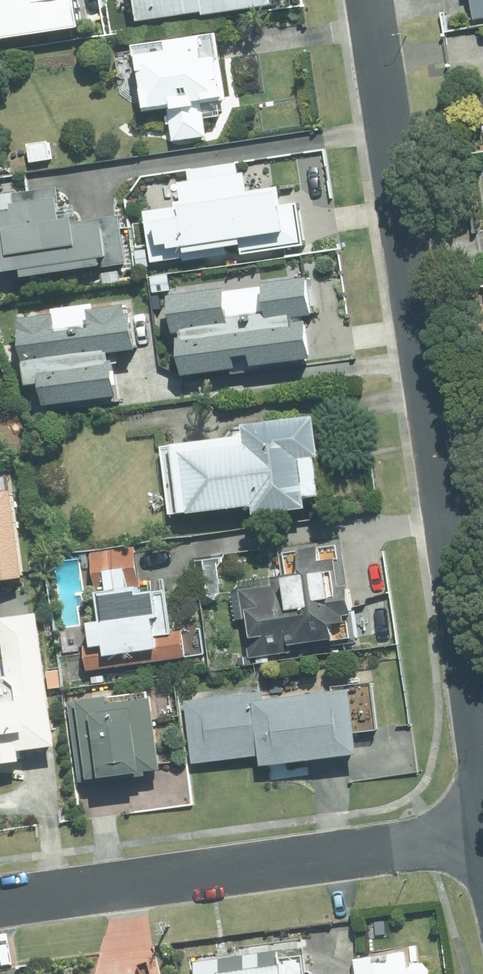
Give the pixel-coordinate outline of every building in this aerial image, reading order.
[(84,26),(80,0),(0,0),(0,38),(84,26)] [(272,6),(271,0),(142,0),(145,19),(209,8),(210,16),(272,6)] [(174,140),(209,135),(204,103),(230,99),(220,31),(135,43),(145,111),(169,107),(174,140)] [(31,161),(52,158),(49,139),(28,142),(31,161)] [(241,174),(240,164),(190,171),(192,180),(187,181),(190,205),(147,211),(154,262),(229,251),(229,246),(243,243),(245,254),(306,245),(300,202),(290,204),(286,185),(254,189),(252,172),(241,174)] [(58,187),(0,195),(0,252),(3,251),(7,280),(91,268),(92,276),(102,274),(103,283),(120,280),(119,270),(117,270),(116,264),(129,262),(123,214),(81,220),(80,214),(66,216),(63,193),(59,193),(58,187)] [(136,251),(139,268),(150,266),(147,249),(136,251)] [(203,389),(302,376),(296,326),(307,325),(303,296),(291,297),(287,263),(237,270),(240,295),(231,296),(234,325),(195,330),(203,389)] [(120,302),(118,291),(101,294),(103,305),(120,302)] [(130,303),(17,318),(27,386),(43,383),(46,403),(117,393),(111,353),(136,349),(130,303)] [(260,513),(314,506),(313,496),(326,494),(321,456),(327,454),(322,413),(250,422),(251,435),(176,445),(184,513),(259,503),(260,513)] [(10,488),(0,489),(0,576),(21,573),(10,488)] [(253,656),(360,640),(356,611),(358,611),(354,583),(351,583),(344,538),(279,547),(284,583),(243,589),(253,656)] [(92,669),(191,654),(187,628),(170,631),(164,587),(145,590),(138,544),(94,551),(104,618),(94,620),(97,642),(88,644),(92,669)] [(63,743),(46,610),(7,615),(15,673),(0,675),(0,751),(63,743)] [(267,764),(365,752),(357,686),(270,697),(269,689),(187,700),(195,762),(266,753),(267,764)] [(82,781),(153,772),(152,769),(168,767),(158,696),(115,701),(114,694),(71,700),(82,781)] [(195,961),(196,973),(291,973),(287,948),(195,961)] [(408,950),(354,958),(357,973),(411,973),(408,950)]
